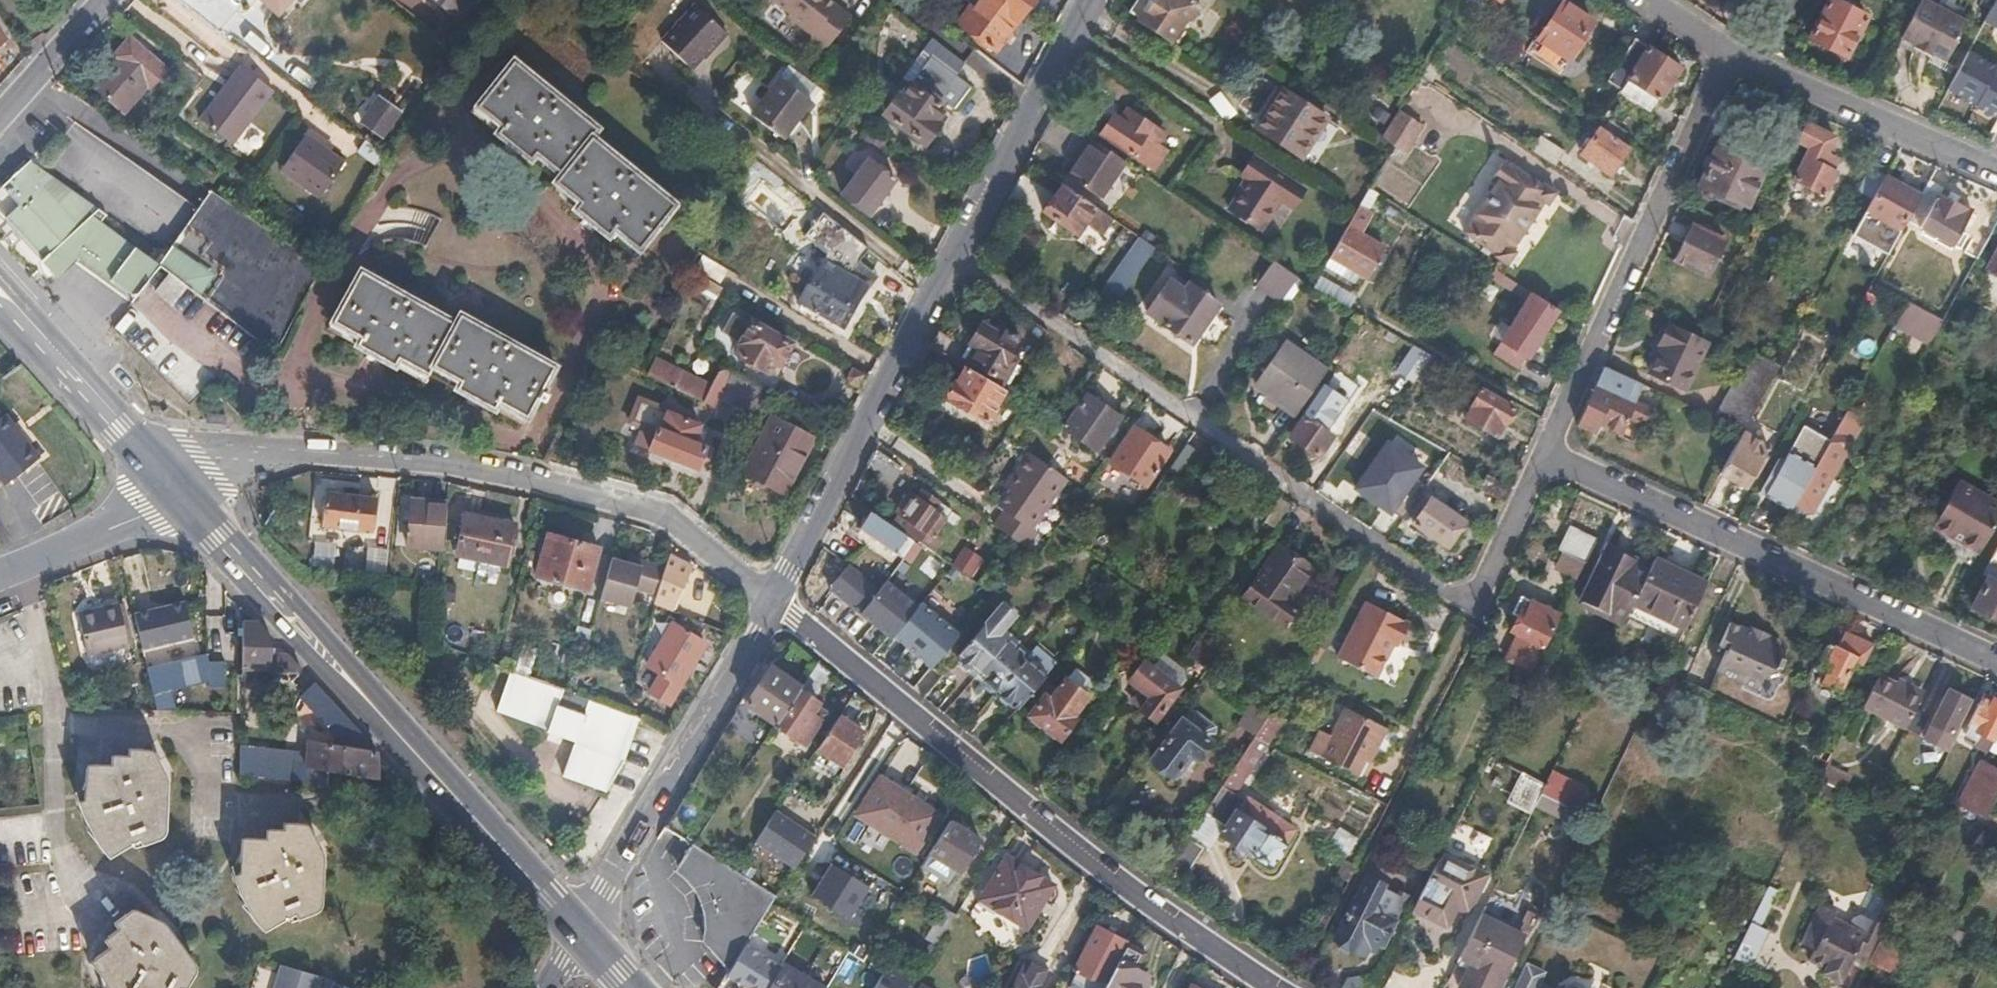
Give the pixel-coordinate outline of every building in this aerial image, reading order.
[(277,10),(286,0),(266,0),(277,10)] [(471,0),(436,0),(458,16),(471,0)] [(726,26),(697,0),(695,0),(661,36),(691,63),(726,26)] [(829,0),(770,0),(789,13),(787,16),(810,34),(808,38),(824,49),(849,15),(829,0)] [(1031,0),(979,0),(976,4),(973,1),(959,20),(995,49),(1031,0)] [(1200,6),(1191,0),(1149,0),(1135,21),(1170,43),(1185,18),(1191,21),(1200,6)] [(1866,13),(1842,0),(1830,0),(1810,35),(1845,54),(1866,13)] [(1965,20),(1928,0),(1920,0),(1901,36),(1914,43),(1913,46),(1929,55),(1930,53),(1945,60),(1965,20)] [(1983,19),(1996,27),(1996,0),(1994,0),(1983,19)] [(1581,38),(1591,20),(1563,1),(1538,38),(1568,57),(1575,45),(1581,49),(1586,41),(1581,38)] [(1522,54),(1532,38),(1522,32),(1506,56),(1516,62),(1522,54)] [(1620,88),(1649,44),(1635,35),(1606,78),(1620,88)] [(951,113),(971,87),(957,76),(966,63),(932,37),(923,49),(931,56),(887,113),(924,140),(937,122),(936,121),(944,109),(951,113)] [(166,70),(131,38),(116,54),(117,57),(92,84),(124,113),(148,86),(151,88),(166,70)] [(1651,113),(1681,66),(1649,44),(1620,88),(1618,91),(1621,93),(1651,113)] [(1996,68),(1996,66),(1967,50),(1948,87),(1977,103),(1975,105),(1996,117),(1996,69),(1996,68)] [(1529,65),(1529,58),(1522,54),(1516,62),(1515,65),(1525,72),(1529,65)] [(1434,74),(1442,60),(1434,55),(1426,69),(1434,74)] [(676,203),(592,135),(598,126),(512,56),(474,103),(499,124),(495,130),(524,154),(529,157),(535,152),(559,173),(555,179),(580,201),(575,206),(609,234),(614,228),(634,244),(639,247),(676,203)] [(232,143),(273,89),(243,65),(239,64),(199,117),(232,143)] [(783,138),(814,101),(821,90),(790,67),(751,113),(783,138)] [(1302,157),(1327,118),(1281,89),(1256,128),(1302,157)] [(1217,91),(1207,100),(1222,116),(1232,107),(1217,91)] [(381,136),(399,110),(381,97),(362,122),(381,136)] [(1383,138),(1396,147),(1394,151),(1404,157),(1424,124),(1400,111),(1383,138)] [(1156,145),(1163,134),(1132,113),(1125,125),(1112,115),(1099,135),(1151,170),(1164,151),(1156,145)] [(1827,171),(1833,158),(1823,153),(1831,136),(1801,121),(1793,139),(1807,145),(1791,179),(1821,193),(1831,173),(1827,171)] [(1622,157),(1630,145),(1600,124),(1582,151),(1612,173),(1622,157)] [(332,144),(321,137),(309,128),(280,169),(317,195),(341,160),(328,151),(332,144)] [(1563,148),(1541,134),(1534,147),(1555,161),(1563,148)] [(1102,198),(1125,161),(1094,140),(1070,176),(1102,198)] [(1745,205),(1762,169),(1715,147),(1699,183),(1704,186),(1701,190),(1700,193),(1700,195),(1707,199),(1710,199),(1712,197),(1715,191),(1745,205)] [(868,210),(895,174),(870,155),(842,190),(868,210)] [(1292,202),(1302,183),(1256,156),(1245,174),(1250,176),(1231,207),(1262,226),(1281,196),(1292,202)] [(1529,225),(1544,201),(1548,203),(1556,191),(1545,182),(1543,184),(1504,158),(1492,178),(1499,183),(1467,231),(1497,251),(1496,255),(1508,263),(1516,251),(1513,248),(1529,225)] [(83,221),(97,208),(50,176),(37,167),(34,171),(31,166),(27,161),(1,185),(18,203),(5,216),(16,228),(45,260),(50,255),(61,265),(74,254),(109,278),(135,296),(144,284),(159,264),(133,244),(99,217),(90,228),(83,221)] [(1870,198),(1883,173),(1870,167),(1857,191),(1870,198)] [(1870,198),(1854,227),(1850,234),(1852,234),(1886,252),(1903,224),(1919,193),(1883,173),(1870,198)] [(1971,210),(1939,192),(1941,187),(1927,180),(1919,193),(1903,224),(1907,225),(1909,222),(1918,226),(1916,230),(1934,240),(1936,236),(1957,248),(1965,233),(1960,230),(1971,210)] [(1116,221),(1095,206),(1062,183),(1043,212),(1076,234),(1086,220),(1107,235),(1116,221)] [(1374,214),(1370,212),(1381,194),(1372,188),(1330,257),(1368,278),(1386,247),(1363,234),(1374,214)] [(320,265),(212,190),(206,199),(199,209),(196,213),(159,264),(169,272),(156,289),(173,302),(186,285),(260,341),(275,353),(306,292),(320,265)] [(842,326),(852,310),(879,275),(861,261),(870,248),(823,210),(819,217),(810,218),(812,225),(804,237),(827,254),(799,300),(842,326)] [(1707,276),(1724,240),(1692,224),(1675,260),(1707,276)] [(1120,296),(1154,247),(1141,238),(1108,287),(1120,296)] [(1986,267),(1996,273),(1996,247),(1986,267)] [(1281,301),(1298,276),(1273,259),(1256,284),(1281,301)] [(1489,277),(1528,303),(1534,293),(1495,268),(1489,277)] [(554,364),(459,312),(454,320),(359,269),(330,321),(360,337),(354,346),(394,367),(399,358),(427,374),(432,365),(460,380),(456,387),(495,409),(499,401),(526,416),(554,364)] [(1175,273),(1170,280),(1168,279),(1146,312),(1190,343),(1195,336),(1205,343),(1217,326),(1206,319),(1218,303),(1175,273)] [(720,282),(707,275),(704,281),(717,289),(720,282)] [(1350,308),(1357,295),(1321,275),(1313,288),(1350,308)] [(1522,370),(1559,310),(1534,293),(1528,303),(1496,354),(1522,370)] [(1928,344),(1943,319),(1906,300),(1893,325),(1928,344)] [(778,360),(789,340),(753,320),(735,351),(769,369),(775,357),(778,360)] [(1006,363),(1020,338),(1000,326),(997,332),(978,321),(968,339),(978,345),(970,359),(1003,379),(1011,366),(1006,363)] [(1683,388),(1706,342),(1668,323),(1658,344),(1663,346),(1650,372),(1683,388)] [(1298,411),(1326,370),(1285,341),(1257,381),(1298,411)] [(1424,385),(1442,359),(1431,353),(1414,379),(1424,385)] [(711,382),(657,355),(647,373),(703,400),(711,382)] [(1651,407),(1635,398),(1643,383),(1604,364),(1576,422),(1594,431),(1600,420),(1606,424),(1622,432),(1630,416),(1643,423),(1651,407)] [(994,403),(1003,388),(966,365),(947,397),(987,421),(996,405),(994,403)] [(770,390),(726,367),(719,369),(711,382),(703,400),(716,406),(720,397),(757,416),(770,390)] [(1504,424),(1514,406),(1481,387),(1465,416),(1497,434),(1502,424),(1504,424)] [(1095,450),(1118,416),(1086,392),(1062,426),(1095,450)] [(693,442),(699,426),(640,402),(626,440),(659,453),(696,468),(704,447),(693,442)] [(1319,456),(1333,435),(1319,426),(1321,422),(1327,425),(1333,415),(1317,404),(1308,418),(1304,417),(1291,438),(1319,456)] [(1811,514),(1862,421),(1844,413),(1827,444),(1788,513),(1787,516),(1800,522),(1803,516),(1805,511),(1811,514)] [(783,492),(812,437),(772,416),(743,471),(783,492)] [(4,418),(0,421),(0,482),(6,490),(15,483),(39,463),(4,418)] [(1142,482),(1166,449),(1133,425),(1110,459),(1142,482)] [(1788,513),(1827,444),(1800,429),(1782,465),(1771,460),(1752,494),(1788,513)] [(1766,456),(1763,454),(1767,446),(1742,432),(1719,474),(1744,487),(1758,462),(1762,464),(1766,456)] [(1179,479),(1198,452),(1185,443),(1165,470),(1179,479)] [(1403,518),(1427,484),(1415,476),(1422,466),(1406,455),(1405,456),(1386,443),(1380,452),(1379,452),(1362,477),(1363,477),(1356,487),(1362,490),(1403,518)] [(991,501),(996,504),(1001,508),(991,523),(1025,548),(1034,534),(1027,529),(1063,476),(1026,449),(991,501)] [(1996,518),(1996,504),(1957,482),(1933,527),(1947,536),(1941,549),(1972,566),(1976,558),(1996,518)] [(369,531),(374,496),(339,492),(323,489),(319,524),(369,531)] [(931,535),(948,510),(919,491),(915,498),(910,495),(903,505),(892,524),(931,552),(938,540),(931,535)] [(1463,520),(1431,497),(1413,523),(1445,546),(1463,520)] [(441,548),(444,502),(409,499),(409,504),(406,544),(441,548)] [(912,541),(869,512),(857,528),(900,559),(912,541)] [(509,533),(511,523),(461,514),(454,555),(504,564),(509,533)] [(1588,560),(1599,537),(1570,523),(1559,546),(1564,549),(1588,560)] [(582,590),(595,549),(544,533),(532,575),(582,590)] [(381,568),(384,541),(370,539),(370,547),(368,566),(381,568)] [(312,566),(332,568),(334,542),(313,541),(312,566)] [(1275,543),(1264,560),(1239,594),(1278,623),(1291,604),(1285,600),(1309,567),(1275,543)] [(368,566),(370,547),(348,544),(345,564),(368,566)] [(1982,575),(1987,578),(1972,607),(1996,620),(1996,547),(1982,575)] [(981,561),(962,549),(951,566),(970,579),(981,561)] [(1582,572),(1588,560),(1564,549),(1559,561),(1582,572)] [(1632,604),(1648,569),(1607,549),(1580,605),(1597,613),(1595,617),(1619,629),(1626,616),(1632,604)] [(669,615),(690,567),(665,556),(661,567),(654,591),(650,608),(669,615)] [(661,567),(639,561),(627,557),(624,566),(607,562),(598,595),(628,603),(632,585),(654,591),(661,567)] [(1677,640),(1683,628),(1703,584),(1653,561),(1648,569),(1632,604),(1626,616),(1677,640)] [(878,588),(847,563),(827,589),(893,638),(918,606),(884,580),(878,588)] [(1533,668),(1545,644),(1561,612),(1528,595),(1524,602),(1511,627),(1519,631),(1506,659),(1531,671),(1533,668)] [(192,599),(141,612),(150,645),(200,633),(192,599)] [(1396,643),(1406,621),(1362,599),(1334,654),(1371,674),(1390,640),(1396,643)] [(138,642),(126,601),(84,612),(96,653),(138,642)] [(1008,637),(1009,635),(1002,629),(1012,615),(997,604),(954,656),(977,674),(1008,637)] [(307,677),(287,655),(269,653),(269,635),(264,636),(243,609),(242,669),(267,670),(268,673),(307,677)] [(222,615),(205,616),(207,659),(149,661),(150,709),(174,708),(173,687),(224,685),(222,615)] [(1778,668),(1781,660),(1781,658),(1780,656),(1781,652),(1778,648),(1774,645),(1776,640),(1748,626),(1747,631),(1728,623),(1717,645),(1727,650),(1717,673),(1725,676),(1755,691),(1764,675),(1772,671),(1774,667),(1778,668)] [(693,660),(700,647),(668,628),(643,670),(656,678),(645,697),(664,709),(693,660)] [(581,655),(587,632),(574,629),(568,650),(576,653),(581,655)] [(1840,690),(1853,662),(1863,666),(1872,648),(1846,635),(1834,629),(1814,668),(1826,674),(1822,682),(1840,690)] [(996,690),(1027,652),(1008,637),(977,674),(996,690)] [(1202,667),(1218,644),(1211,639),(1206,646),(1193,638),(1182,652),(1202,667)] [(571,667),(576,653),(568,650),(564,649),(559,663),(571,667)] [(1016,706),(1047,669),(1027,652),(996,690),(1016,706)] [(517,670),(530,672),(532,657),(520,655),(517,670)] [(1129,697),(1140,704),(1138,707),(1153,718),(1176,686),(1139,659),(1126,679),(1136,687),(1129,697)] [(777,723),(799,690),(802,686),(772,666),(748,702),(777,723)] [(1076,666),(1066,679),(1064,677),(1056,687),(1050,683),(1025,713),(1056,738),(1073,716),(1070,715),(1091,686),(1090,677),(1076,666)] [(606,793),(611,783),(623,754),(637,717),(509,669),(495,709),(544,727),(545,731),(573,741),(560,772),(606,793)] [(1901,676),(1898,682),(1882,674),(1866,708),(1907,728),(1926,688),(1901,676)] [(376,781),(375,751),(313,684),(297,699),(327,731),(323,735),(307,728),(308,766),(266,758),(266,730),(243,729),(242,774),(326,785),(328,772),(376,781)] [(805,742),(819,721),(815,719),(818,711),(815,709),(818,703),(799,690),(777,723),(805,742)] [(857,722),(869,704),(855,691),(842,712),(857,722)] [(1954,732),(1969,701),(1950,692),(1926,740),(1951,752),(1959,735),(1954,732)] [(1996,731),(1996,699),(1984,693),(1966,733),(1990,744),(1996,731)] [(1249,732),(1264,708),(1249,698),(1234,722),(1249,732)] [(1368,761),(1374,748),(1384,728),(1383,726),(1343,705),(1341,706),(1327,731),(1315,726),(1304,747),(1355,772),(1362,759),(1368,761)] [(1265,740),(1279,718),(1264,708),(1249,732),(1265,740)] [(1189,712),(1182,721),(1202,736),(1209,726),(1210,720),(1195,709),(1189,712)] [(1799,735),(1808,718),(1794,711),(1785,727),(1799,735)] [(73,715),(72,725),(157,727),(157,717),(73,715)] [(841,767),(862,735),(837,718),(816,750),(841,767)] [(1192,756),(1205,738),(1202,736),(1182,721),(1179,719),(1150,759),(1171,775),(1187,753),(1192,756)] [(758,751),(770,733),(762,728),(750,746),(758,751)] [(1231,791),(1265,740),(1249,732),(1200,811),(1221,825),(1217,834),(1246,854),(1249,852),(1269,866),(1284,842),(1282,841),(1291,827),(1243,795),(1234,808),(1230,806),(1237,794),(1231,791)] [(154,808),(154,786),(162,778),(156,764),(152,766),(147,765),(142,760),(140,756),(140,751),(123,750),(122,757),(109,756),(109,766),(86,767),(81,769),(80,782),(86,782),(85,802),(73,802),(85,833),(93,849),(106,860),(130,847),(132,851),(155,842),(153,835),(157,825),(163,824),(164,809),(154,808)] [(1985,761),(1980,769),(1963,804),(1989,816),(1996,800),(1996,767),(1985,761)] [(1579,798),(1582,788),(1550,772),(1544,783),(1540,793),(1591,819),(1598,807),(1579,798)] [(1529,813),(1540,793),(1544,783),(1528,775),(1513,805),(1529,813)] [(937,815),(878,776),(853,813),(913,853),(937,815)] [(1989,816),(1996,821),(1996,800),(1989,816)] [(795,868),(816,837),(777,810),(756,842),(795,868)] [(1996,849),(1996,821),(1989,816),(1985,824),(1995,829),(1987,847),(1995,852),(1996,849)] [(960,874),(981,840),(951,821),(929,856),(960,874)] [(313,880),(314,859),(321,850),(316,836),(309,838),(305,838),(300,833),(298,823),(282,823),(282,829),(268,830),(268,840),(244,839),(239,843),(239,855),(246,855),(245,876),(234,877),(253,921),(269,933),(291,919),(293,923),(317,914),(314,908),(316,901),(319,896),(325,896),(324,880),(313,880)] [(1328,842),(1346,856),(1358,840),(1340,826),(1328,842)] [(1185,869),(1199,845),(1184,836),(1169,860),(1185,869)] [(698,908),(737,868),(696,838),(668,864),(680,875),(689,888),(691,894),(698,908)] [(1468,912),(1485,874),(1440,851),(1412,909),(1414,909),(1447,926),(1457,906),(1468,912)] [(1030,926),(1055,883),(1008,855),(983,899),(1030,926)] [(870,887),(833,863),(812,895),(850,919),(870,887)] [(746,945),(777,897),(737,868),(698,908),(700,920),(701,929),(700,938),(730,971),(746,945)] [(1382,944),(1395,918),(1393,917),(1402,899),(1382,889),(1384,885),(1368,877),(1357,899),(1355,898),(1334,939),(1364,954),(1371,939),(1382,944)] [(1763,927),(1778,894),(1768,888),(1752,921),(1763,927)] [(1886,932),(1905,897),(1888,889),(1869,925),(1886,932)] [(1841,911),(1822,902),(1819,910),(1838,919),(1841,911)] [(941,939),(955,916),(944,909),(930,933),(941,939)] [(1886,934),(1886,932),(1869,925),(1867,929),(1861,929),(1838,919),(1819,910),(1802,944),(1815,951),(1811,962),(1825,969),(1823,975),(1840,984),(1852,961),(1867,968),(1871,960),(1886,934)] [(1521,935),(1480,914),(1459,958),(1470,963),(1459,987),(1496,987),(1521,935)] [(166,952),(154,935),(153,924),(141,919),(134,927),(130,927),(124,925),(119,919),(107,929),(111,934),(100,943),(106,952),(86,967),(86,972),(93,981),(98,978),(106,987),(185,987),(190,977),(180,971),(180,965),(184,959),(175,947),(168,953),(166,952)] [(1732,958),(1750,967),(1769,931),(1751,922),(1732,958)] [(1128,942),(1099,927),(1076,969),(1080,971),(1071,987),(1105,987),(1106,987),(1128,942)] [(1886,934),(1871,960),(1925,987),(1939,959),(1886,934)] [(1150,974),(1138,968),(1146,951),(1128,942),(1106,987),(1108,987),(1143,987),(1150,974)] [(746,945),(730,971),(729,972),(754,987),(769,987),(781,967),(746,945)] [(984,956),(968,960),(972,976),(988,973),(984,956)] [(1053,973),(1028,959),(1013,987),(1045,987),(1053,973)] [(781,967),(769,987),(825,987),(784,963),(781,967)] [(1545,973),(1528,964),(1516,987),(1538,987),(1545,973)] [(321,977),(279,965),(272,987),(318,987),(321,977)] [(888,966),(875,987),(927,987),(888,966)] [(1374,982),(1362,976),(1359,975),(1347,978),(1342,987),(1371,987),(1374,982)]
